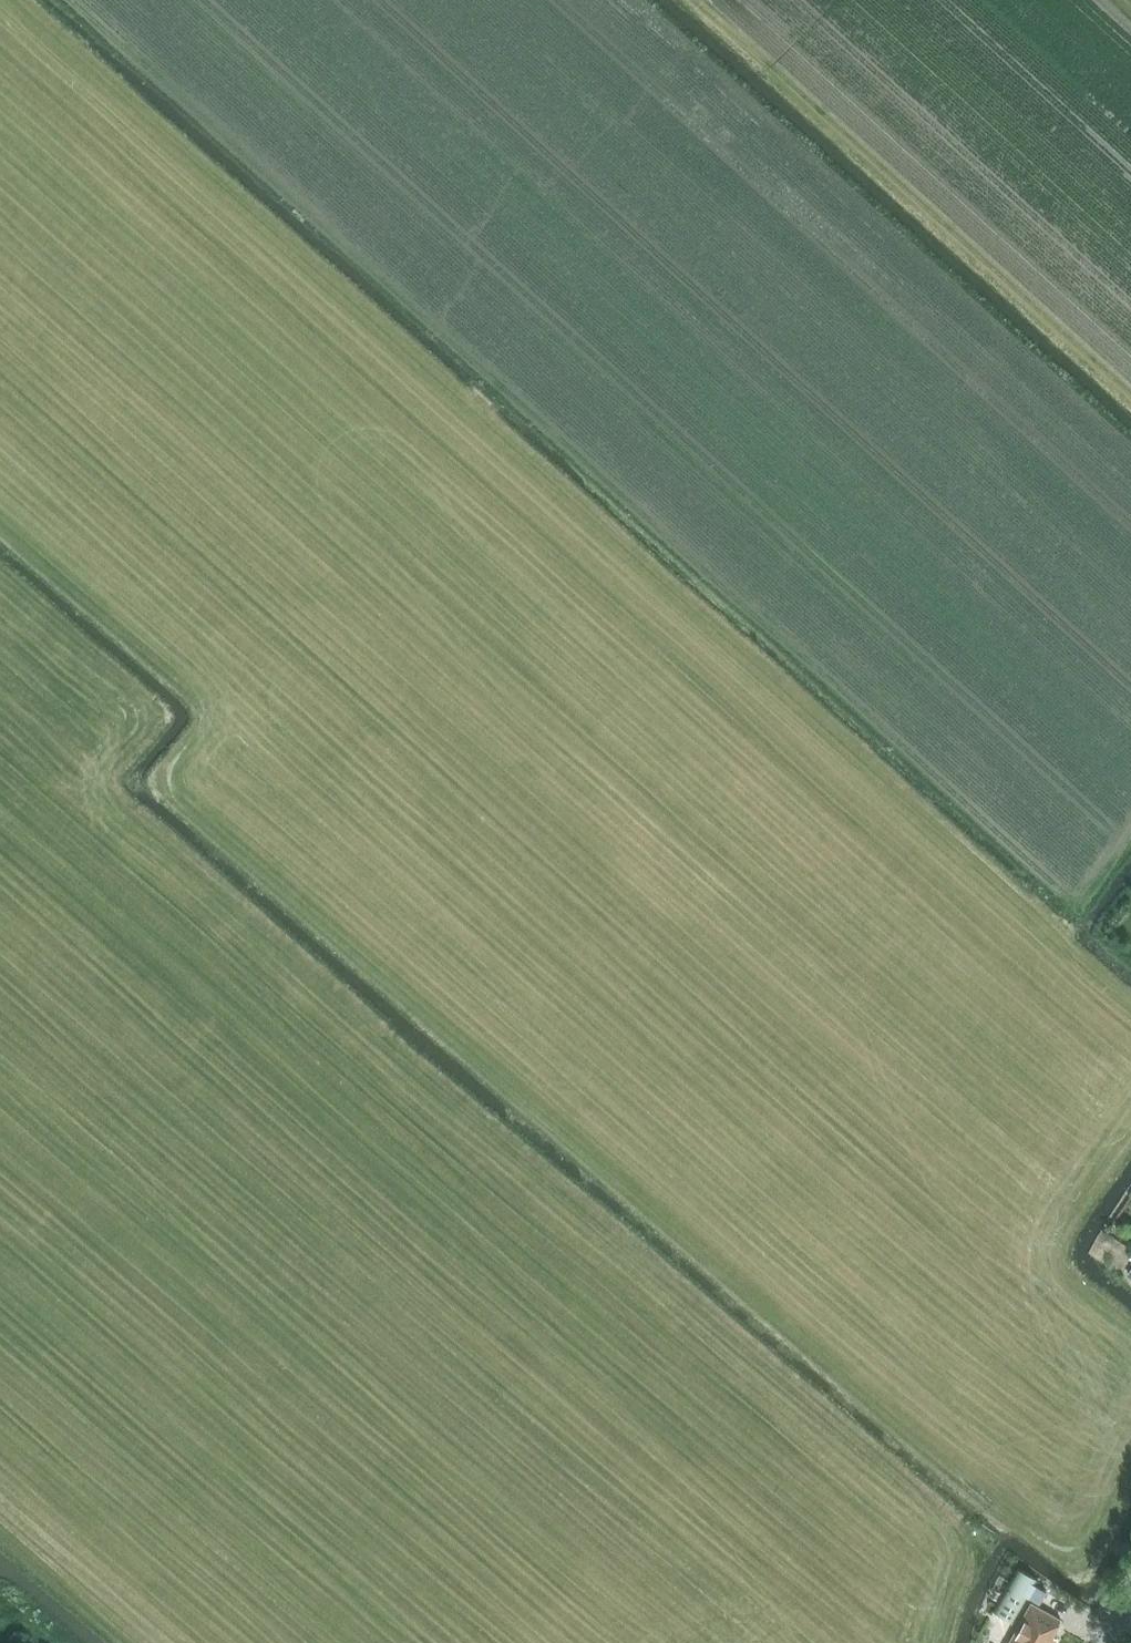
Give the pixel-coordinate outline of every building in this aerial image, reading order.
[(1039,1603),(1046,1591),(1034,1584),(1037,1579),(1018,1568),(993,1612),(1012,1623),(1027,1597),(1039,1603)] [(1060,1620),(1031,1604),(1010,1642),(1053,1642),(1056,1638),(1052,1636),(1060,1620)]
